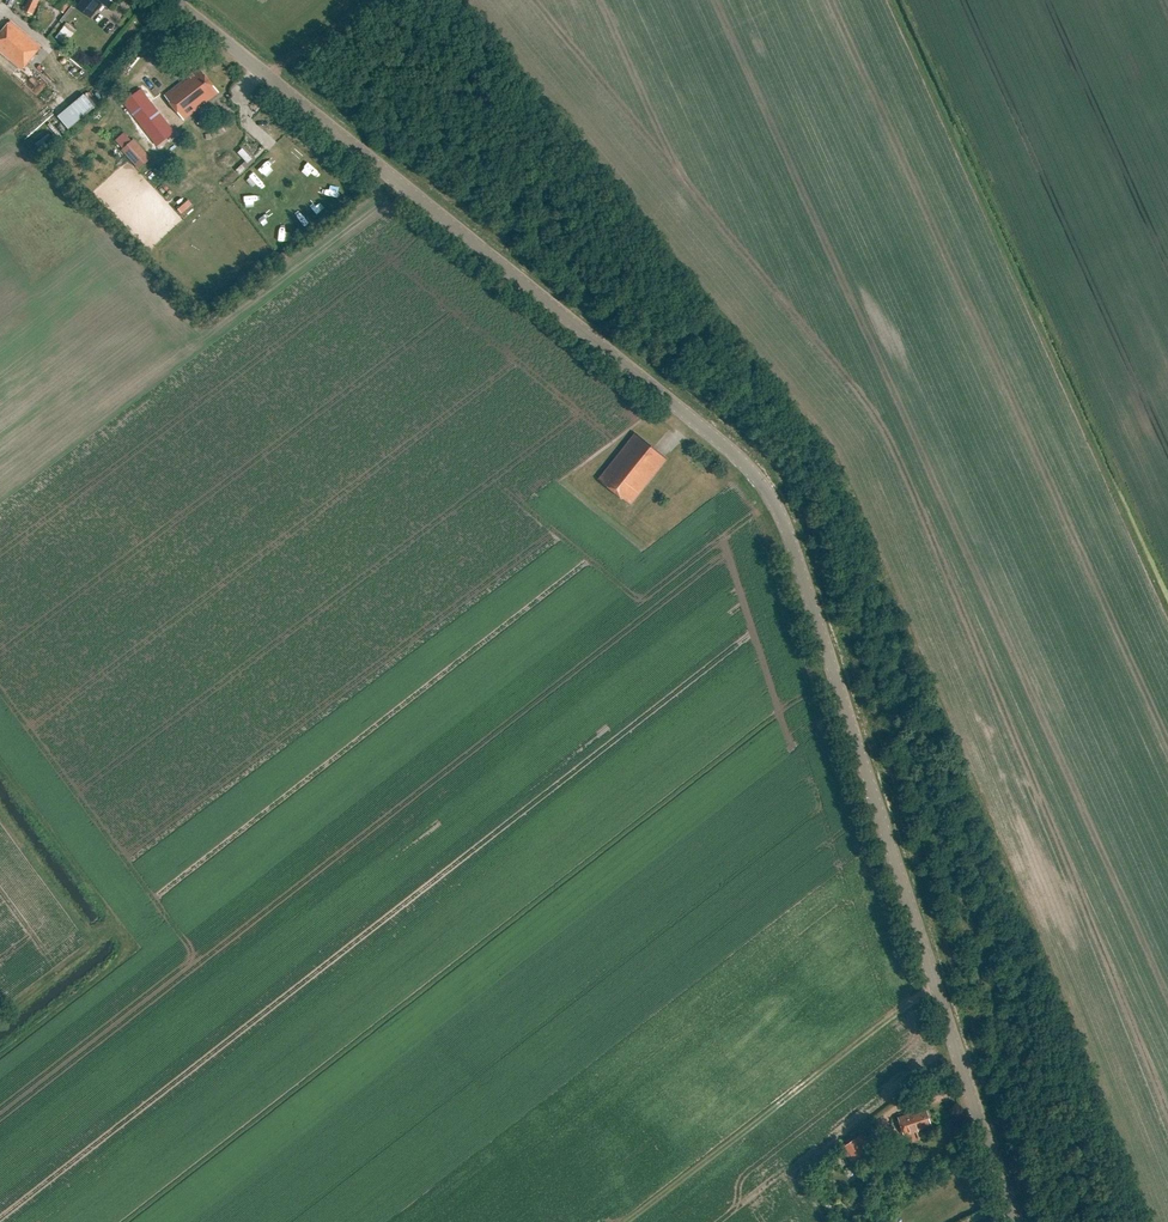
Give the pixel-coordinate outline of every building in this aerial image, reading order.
[(22,10),(32,14),(38,0),(27,0),(22,10)] [(66,0),(63,0),(56,8),(63,13),(70,3),(66,0)] [(111,0),(83,0),(77,7),(88,16),(101,0),(107,5),(111,0)] [(40,46),(10,21),(0,33),(0,51),(21,69),(40,46)] [(64,26),(55,37),(65,45),(74,34),(64,26)] [(198,68),(164,93),(183,118),(217,93),(198,68)] [(84,92),(57,117),(69,129),(95,105),(84,92)] [(54,141),(49,134),(36,144),(42,151),(54,141)] [(122,150),(139,169),(151,158),(134,139),(122,150)] [(247,163),(252,158),(243,148),(238,153),(247,163)] [(182,215),(194,207),(189,200),(177,208),(182,215)] [(635,432),(597,479),(628,504),(666,457),(635,432)] [(918,1129),(930,1125),(925,1109),(912,1112),(912,1111),(898,1115),(903,1135),(918,1131),(918,1129)] [(865,1133),(843,1144),(854,1165),(876,1155),(865,1133)]
